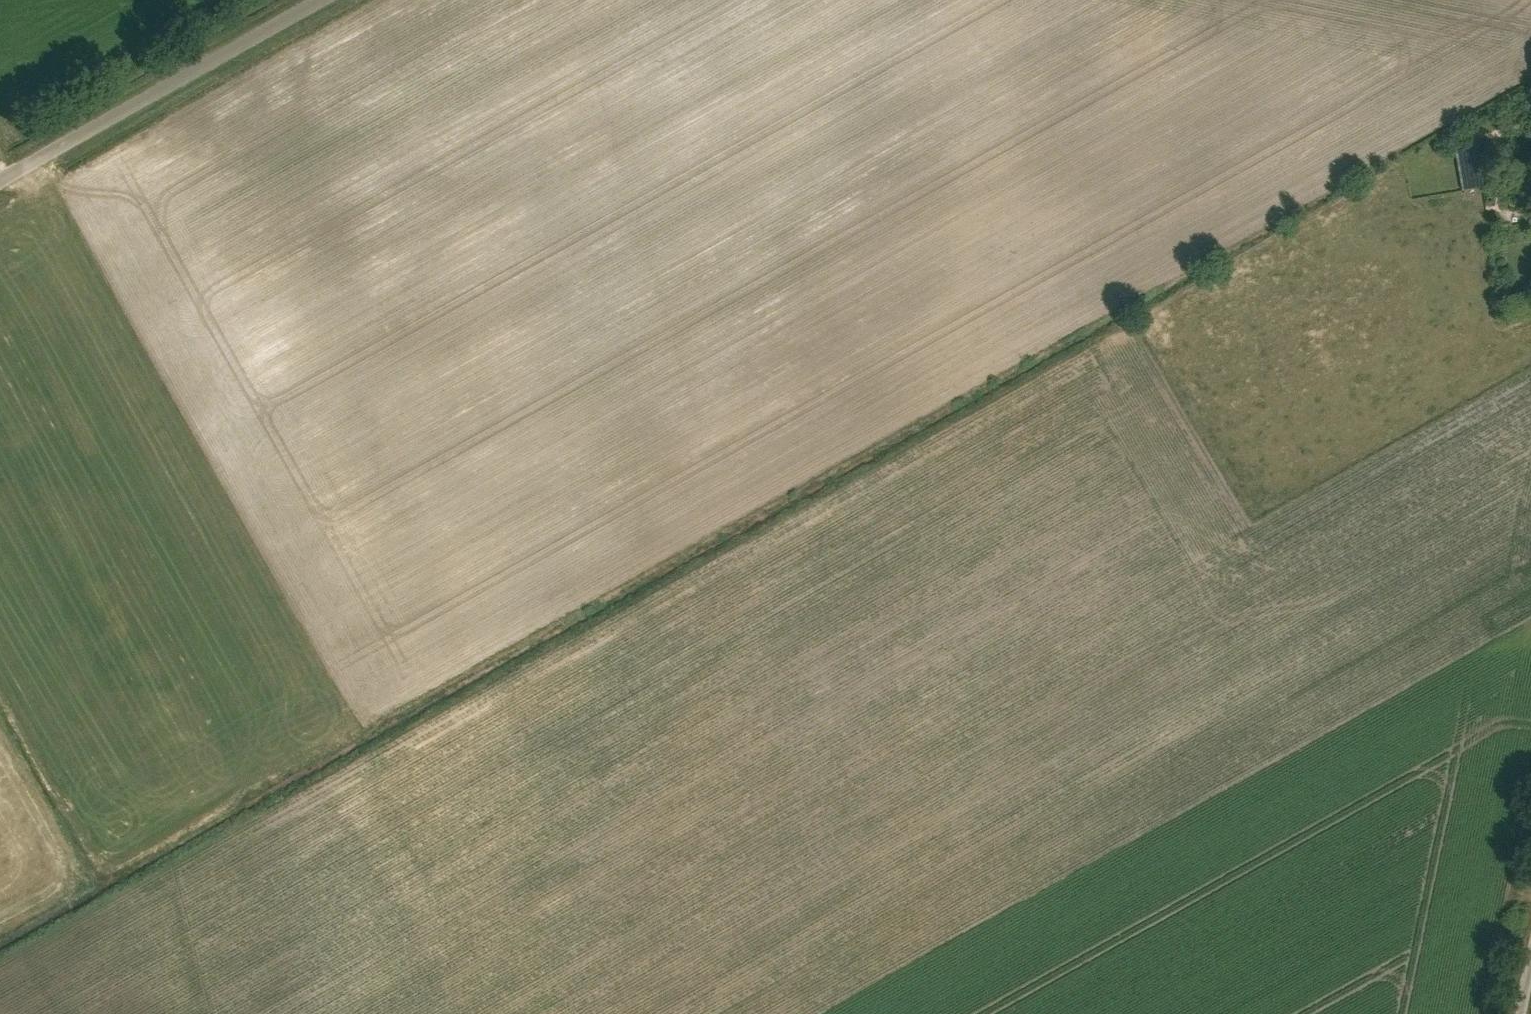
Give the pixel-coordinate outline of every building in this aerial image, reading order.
[(1486,187),(1484,150),(1465,151),(1467,188),(1486,187)]
